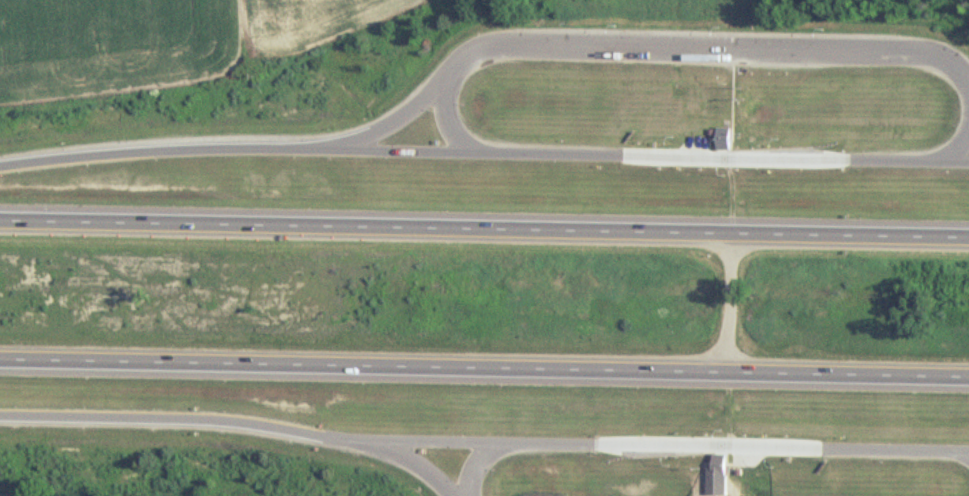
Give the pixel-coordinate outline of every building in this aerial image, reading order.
[(718,127),(731,128),(730,149),(717,149),(718,127)] [(712,454),(727,454),(726,475),(712,475),(712,454)]
